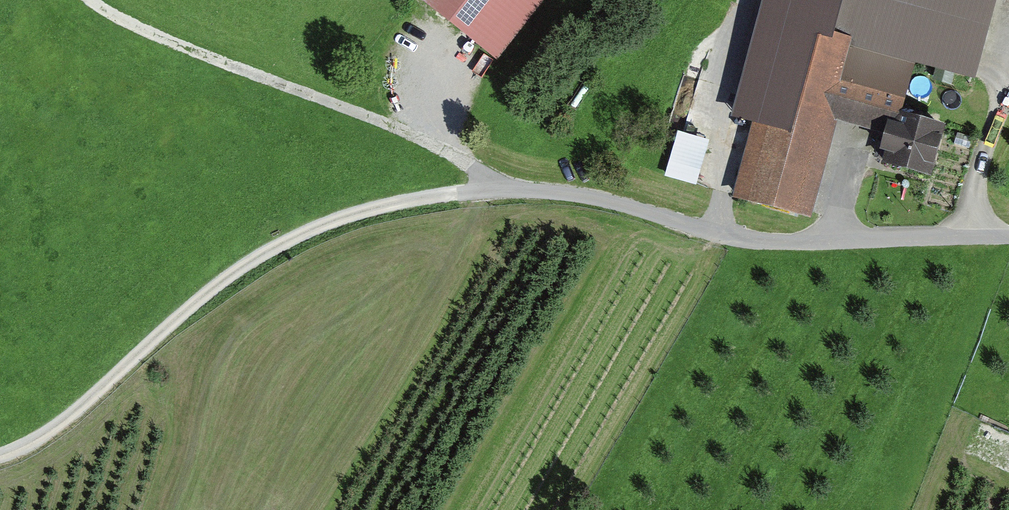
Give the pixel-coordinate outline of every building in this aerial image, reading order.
[(505,66),(556,0),(418,0),(505,66)] [(992,0),(780,0),(730,190),(804,210),(828,120),(867,131),(858,164),(933,184),(950,123),(900,110),(912,65),(970,81),(992,0)] [(676,132),(668,178),(700,184),(709,137),(676,132)]
